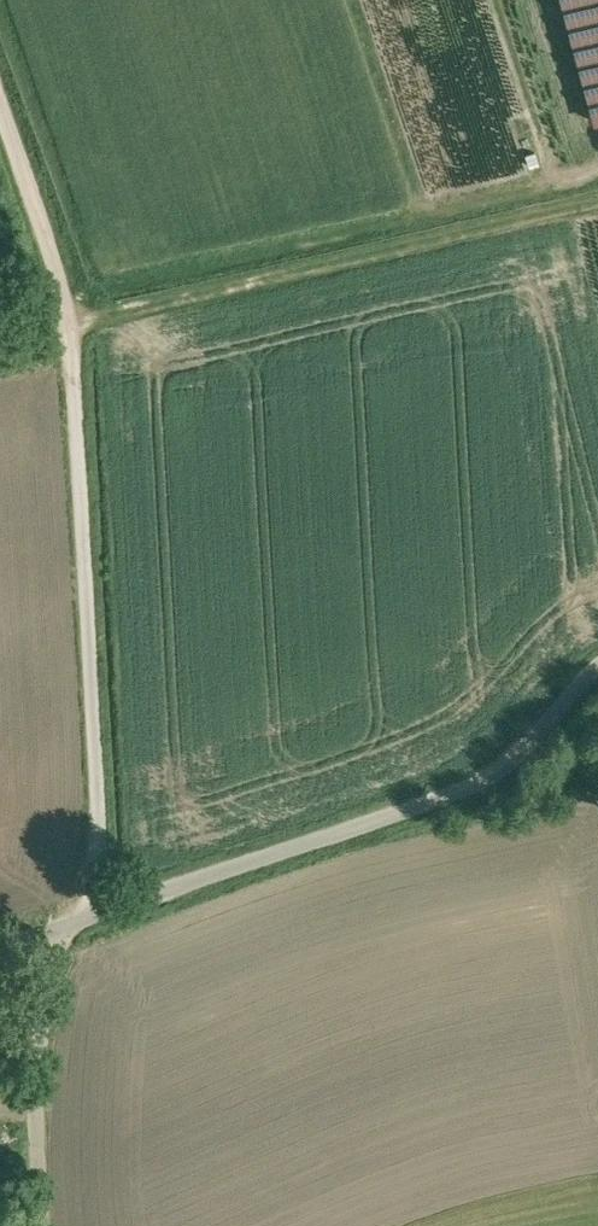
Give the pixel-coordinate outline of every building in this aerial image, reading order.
[(592,122),(597,121),(597,0),(559,0),(592,122)]
